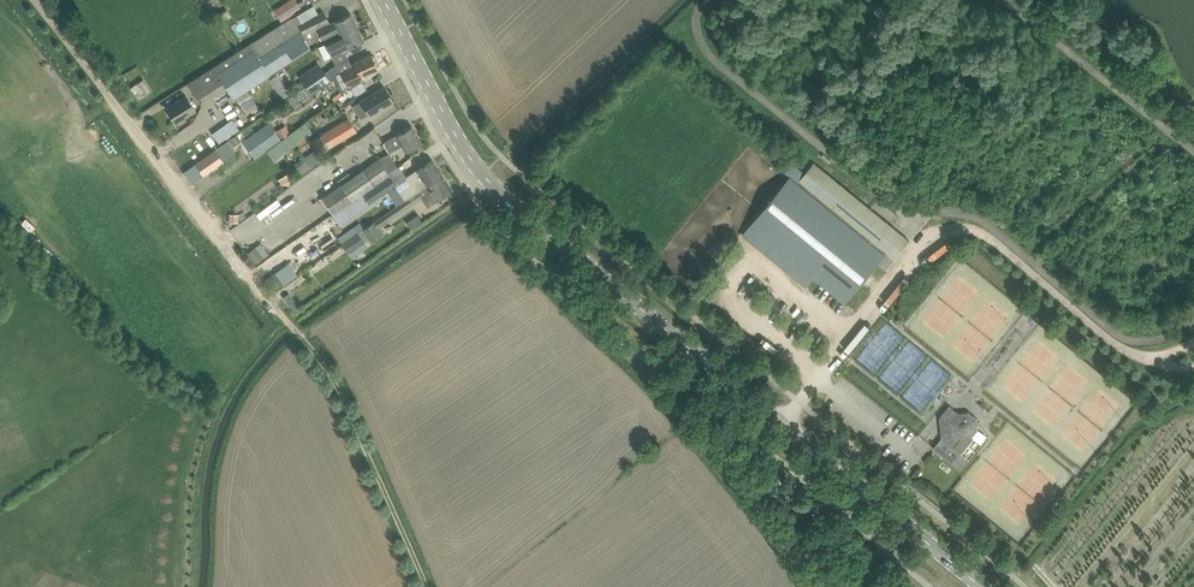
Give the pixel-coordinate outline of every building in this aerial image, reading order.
[(254,22),(263,35),(282,23),(283,23),(303,10),(300,5),(305,2),(307,6),(310,4),(318,0),(289,0),(274,9),(254,22)] [(250,43),(187,83),(197,99),(223,83),(233,98),(276,70),(310,48),(304,35),(298,23),(294,16),(303,11),(303,10),(283,23),(282,23),(263,35),(250,43)] [(323,10),(298,23),(304,35),(318,27),(319,29),(323,38),(325,42),(357,27),(351,13),(330,23),(329,21),(323,10)] [(357,27),(325,42),(327,46),(327,47),(332,56),(353,46),(364,40),(357,27)] [(335,77),(334,78),(340,91),(342,94),(349,88),(350,88),(350,87),(363,80),(361,76),(366,73),(377,68),(374,62),(375,62),(376,60),(374,56),(372,55),(371,56),(371,55),(360,60),(354,62),(355,64),(352,66),(335,77)] [(324,71),(319,62),(299,76),(301,79),(299,81),(300,82),(297,84),(300,89),(330,68),(329,68),(324,71)] [(306,85),(312,94),(335,77),(330,68),(306,85)] [(283,98),(289,94),(276,74),(269,78),(283,98)] [(145,78),(130,84),(136,98),(150,93),(145,78)] [(362,82),(351,89),(354,93),(365,87),(362,82)] [(385,87),(375,93),(353,106),(361,119),(393,100),(385,87)] [(342,95),(339,98),(342,102),(354,94),(350,89),(342,95)] [(340,91),(332,97),(334,101),(339,98),(342,95),(342,94),(340,91)] [(186,95),(166,108),(175,122),(195,110),(186,95)] [(319,152),(356,130),(349,117),(311,140),(316,148),(295,163),(302,173),(323,158),(319,152)] [(210,131),(218,143),(239,129),(231,118),(210,131)] [(280,139),(268,122),(246,138),(258,155),(280,139)] [(276,131),(280,139),(291,133),(287,124),(276,131)] [(407,152),(411,149),(422,143),(412,126),(383,142),(389,151),(402,144),(407,152)] [(237,134),(230,139),(235,145),(241,141),(237,134)] [(215,149),(195,163),(204,175),(224,161),(236,152),(227,140),(215,149)] [(379,159),(322,197),(333,214),(389,174),(388,173),(397,166),(393,159),(383,166),(379,159)] [(404,186),(398,190),(405,200),(407,198),(413,194),(418,191),(442,174),(432,159),(422,166),(405,177),(406,179),(409,182),(406,184),(404,186)] [(790,176),(743,233),(760,248),(805,285),(806,286),(807,285),(814,276),(845,302),(877,263),(885,270),(886,269),(896,258),(910,240),(870,208),(814,162),(805,173),(799,182),(798,182),(790,176)] [(203,177),(212,189),(230,175),(222,164),(203,177)] [(287,173),(277,180),(280,184),(288,186),(290,178),(287,173)] [(389,174),(333,214),(340,224),(370,204),(369,204),(397,185),(396,184),(390,176),(389,174)] [(442,174),(418,191),(422,197),(428,206),(437,199),(437,200),(442,196),(452,189),(442,174)] [(405,200),(385,213),(389,220),(411,205),(422,197),(418,191),(413,194),(407,198),(405,200)] [(228,214),(228,223),(237,223),(238,215),(228,214)] [(285,234),(311,224),(308,215),(281,225),(285,234)] [(411,226),(419,221),(416,215),(407,220),(411,226)] [(374,221),(373,221),(373,222),(364,228),(359,231),(366,241),(370,239),(371,241),(383,233),(374,221)] [(16,228),(39,254),(50,245),(35,229),(29,234),(20,224),(16,228)] [(249,252),(257,262),(263,257),(255,246),(249,252)] [(270,278),(267,280),(275,290),(277,288),(279,287),(272,277),(270,278)] [(935,447),(934,448),(935,448),(945,457),(953,463),(961,470),(969,460),(961,454),(962,453),(974,437),(973,436),(979,428),(978,418),(969,411),(959,412),(950,405),(940,417),(940,422),(944,425),(944,429),(942,433),(942,437),(937,443),(935,447)] [(771,494),(774,484),(762,482),(758,484),(757,488),(760,492),(771,494)]
